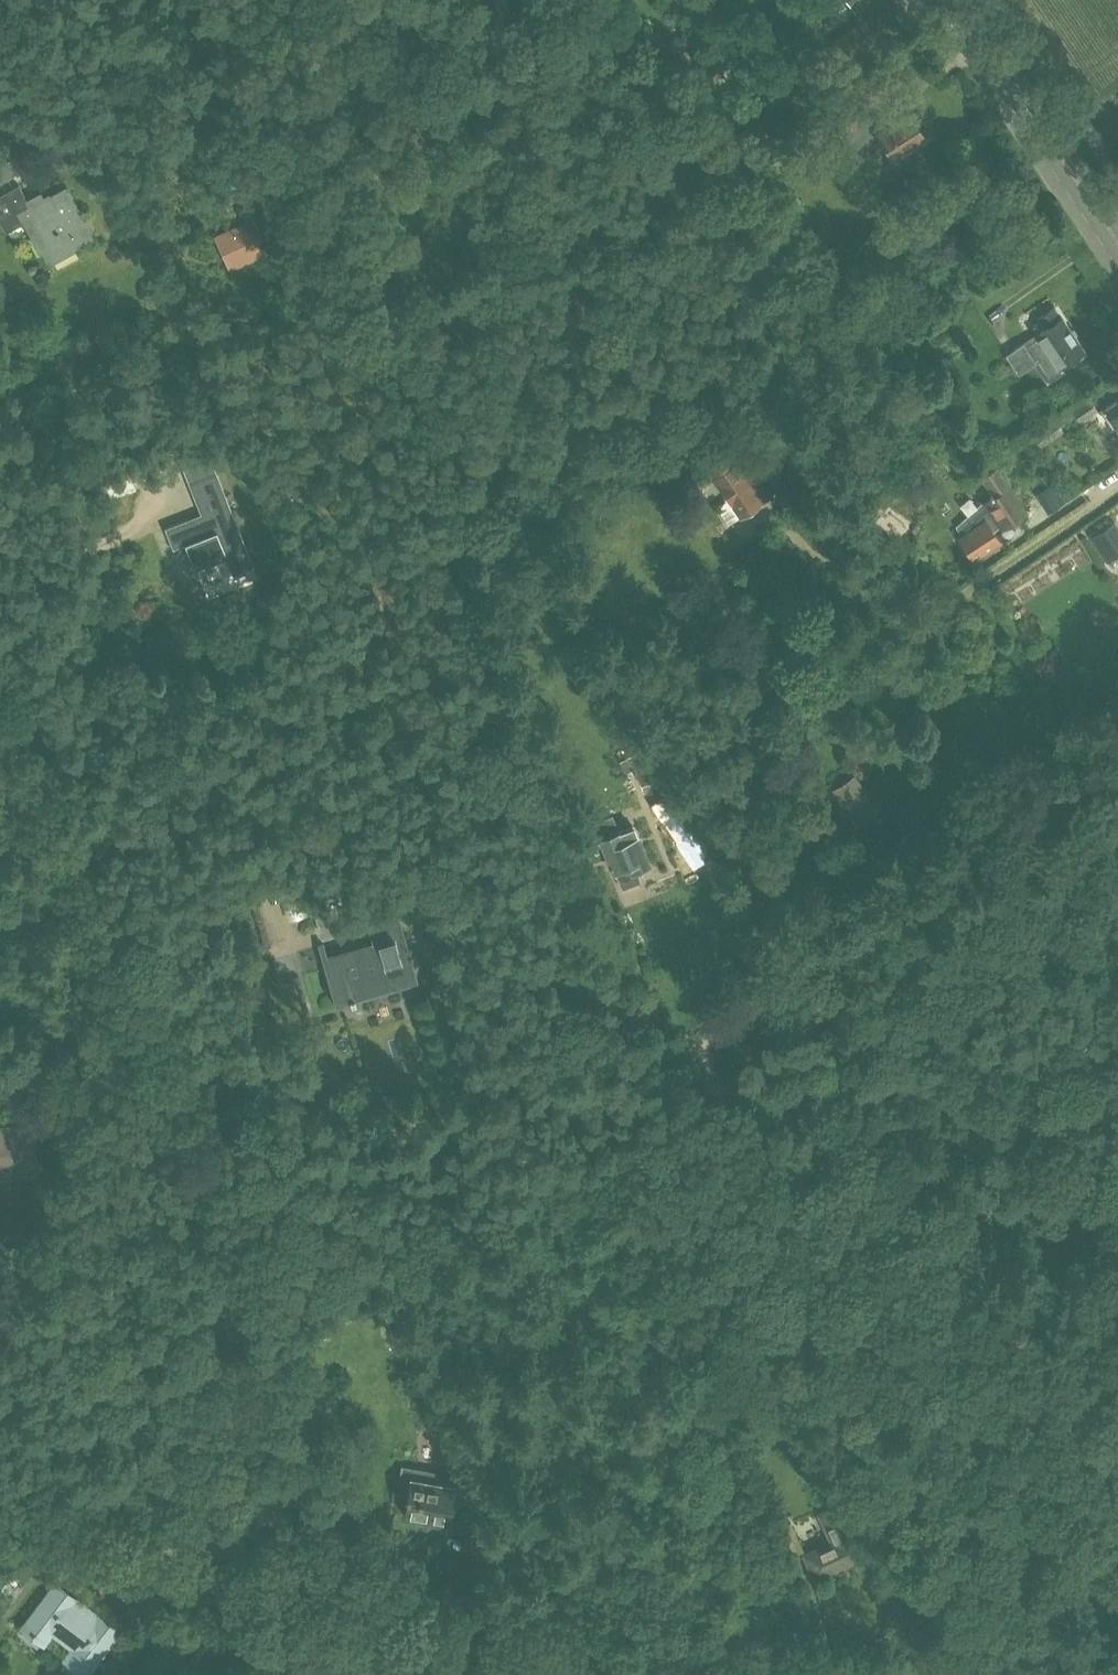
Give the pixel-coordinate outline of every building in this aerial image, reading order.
[(844,13),(863,0),(835,0),(844,13)] [(841,132),(860,161),(885,145),(894,158),(925,136),(907,110),(879,129),(873,119),(866,109),(860,113),(854,104),(840,113),(841,115),(832,120),(840,132),(841,132)] [(48,262),(94,238),(66,186),(44,197),(42,193),(27,200),(19,184),(0,194),(0,220),(6,231),(26,221),(48,262)] [(247,196),(244,190),(222,199),(230,217),(237,214),(232,203),(247,196)] [(213,236),(230,270),(270,252),(255,217),(213,236)] [(1038,361),(1051,380),(1063,372),(1060,368),(1085,350),(1053,306),(1037,318),(1043,327),(1005,355),(1019,374),(1038,361)] [(1097,388),(1102,366),(1080,361),(1075,383),(1097,388)] [(1078,420),(1084,429),(1099,419),(1095,411),(1097,409),(1089,397),(1071,410),(1067,412),(1074,423),(1078,420)] [(1104,407),(1108,413),(1103,415),(1110,426),(1115,423),(1117,428),(1117,399),(1104,407)] [(1033,434),(1041,448),(1065,431),(1057,419),(1033,434)] [(714,478),(739,516),(769,496),(738,449),(708,469),(714,478)] [(962,535),(971,549),(997,531),(996,530),(1000,526),(1002,530),(1015,521),(1019,522),(1023,519),(1024,515),(1026,514),(996,469),(982,478),(992,494),(990,495),(992,499),(985,503),(959,526),(965,534),(962,535)] [(226,559),(232,574),(253,565),(217,471),(188,482),(201,514),(164,528),(172,549),(186,544),(196,570),(226,559)] [(107,486),(112,500),(136,491),(130,477),(107,486)] [(746,518),(734,525),(745,543),(757,536),(746,518)] [(626,756),(642,785),(660,776),(644,747),(626,756)] [(832,790),(856,826),(879,810),(855,775),(832,790)] [(617,874),(623,888),(642,881),(636,867),(648,862),(634,827),(632,827),(628,815),(598,827),(602,839),(601,840),(615,875),(617,874)] [(688,823),(669,834),(684,861),(703,851),(688,823)] [(326,957),(338,997),(412,975),(393,909),(391,901),(364,909),(366,917),(365,918),(372,944),(326,957)] [(374,1026),(430,1012),(426,994),(370,1009),(374,1026)] [(8,1173),(34,1170),(29,1124),(0,1127),(0,1161),(7,1160),(8,1173)] [(407,1339),(401,1321),(388,1326),(394,1343),(407,1339)] [(268,1326),(272,1334),(278,1331),(274,1323),(268,1326)] [(452,1469),(440,1467),(439,1470),(402,1464),(397,1492),(407,1494),(404,1513),(449,1521),(451,1509),(455,1510),(462,1473),(458,1473),(451,1473),(452,1469)] [(819,1473),(832,1501),(848,1494),(835,1466),(819,1473)] [(804,1553),(814,1576),(865,1553),(842,1502),(818,1512),(831,1540),(804,1553)] [(776,1526),(789,1555),(802,1549),(790,1521),(776,1526)] [(81,1674),(88,1674),(122,1629),(54,1579),(18,1628),(42,1646),(51,1634),(70,1648),(61,1660),(81,1674)]
